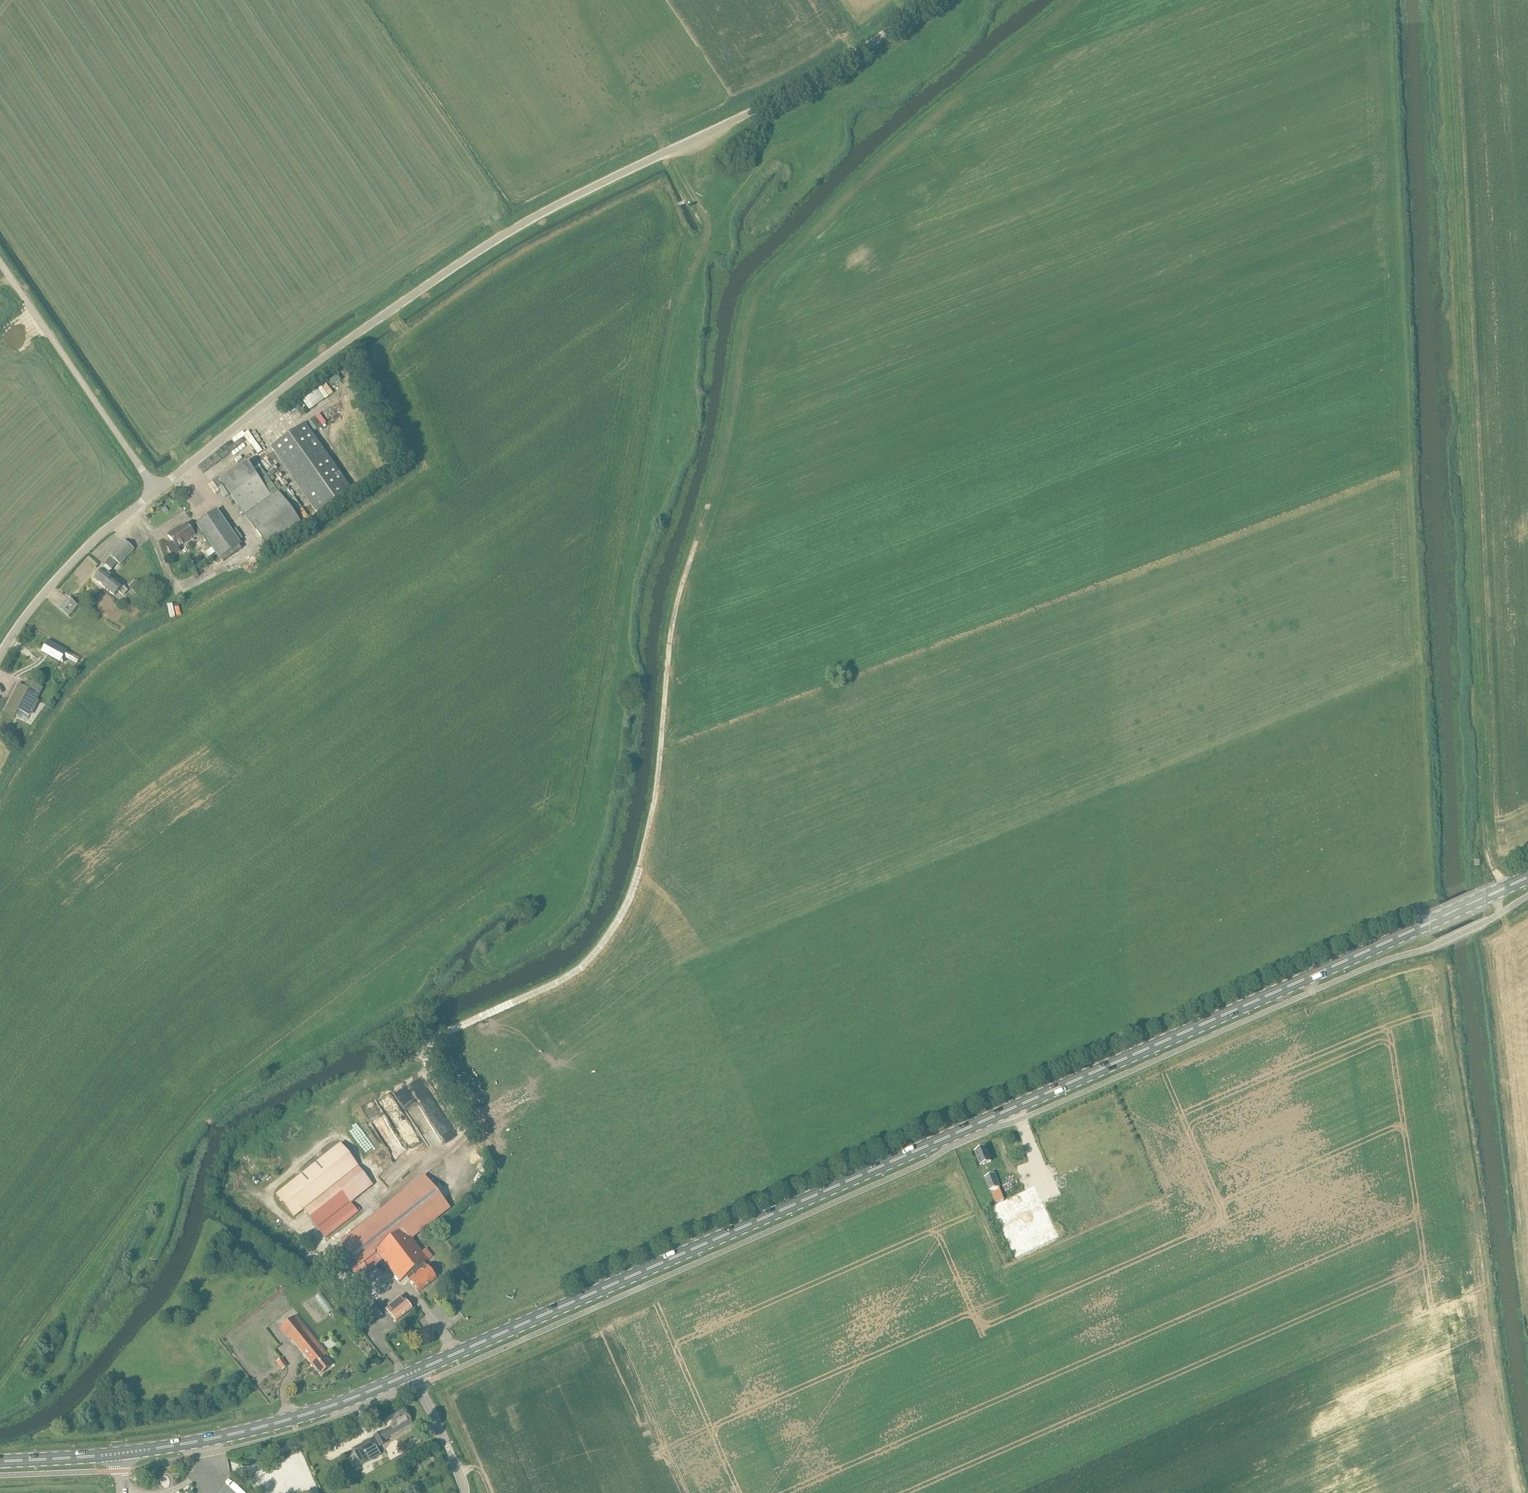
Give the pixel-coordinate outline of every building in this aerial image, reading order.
[(321,387),(318,390),(325,400),(329,397),(321,387)] [(307,398),(303,401),(310,410),(314,407),(307,398)] [(319,413),(305,423),(312,433),(326,423),(319,413)] [(271,447),(277,456),(318,513),(352,490),(311,432),(305,424),(271,447)] [(250,444),(255,441),(249,431),(244,434),(250,444)] [(222,483),(227,491),(267,547),(301,523),(278,492),(278,493),(257,463),(250,468),(248,464),(222,483)] [(168,535),(172,542),(166,546),(173,557),(181,551),(178,547),(194,536),(195,538),(202,533),(213,548),(206,552),(209,558),(216,553),(220,558),(240,544),(217,510),(196,525),(197,526),(191,530),(186,524),(176,531),(175,530),(168,535)] [(134,549),(132,547),(124,541),(111,557),(105,564),(112,570),(118,563),(120,565),(134,549)] [(93,573),(98,561),(86,557),(82,569),(93,573)] [(112,578),(110,576),(102,570),(94,579),(105,588),(112,578)] [(112,578),(105,588),(115,596),(118,592),(123,596),(127,591),(112,578)] [(145,597),(150,591),(136,580),(130,588),(141,597),(143,594),(145,597)] [(78,606),(76,605),(68,598),(59,609),(69,617),(78,606)] [(33,649),(40,641),(34,636),(27,644),(33,649)] [(48,640),(42,652),(60,662),(67,651),(48,640)] [(78,654),(69,658),(72,665),(80,662),(81,662),(78,654)] [(5,710),(4,711),(15,717),(18,711),(29,716),(29,715),(37,700),(43,689),(27,681),(24,687),(18,684),(13,694),(5,710)] [(21,736),(15,732),(10,738),(16,742),(21,736)] [(347,1125),(352,1134),(360,1130),(355,1121),(347,1125)] [(294,1219),(304,1211),(326,1239),(358,1213),(350,1203),(373,1185),(359,1167),(340,1144),(276,1196),(294,1219)] [(989,1170),(996,1167),(991,1154),(989,1155),(986,1148),(976,1152),(981,1165),(987,1163),(989,1170)] [(343,1247),(335,1254),(349,1274),(352,1272),(359,1280),(384,1261),(400,1282),(406,1277),(418,1292),(436,1279),(424,1263),(430,1259),(428,1257),(431,1255),(426,1249),(422,1252),(411,1240),(450,1209),(424,1176),(341,1245),(343,1247)] [(986,1179),(989,1189),(990,1191),(995,1189),(996,1191),(999,1190),(995,1176),(986,1179)] [(328,1313),(334,1308),(322,1292),(315,1297),(328,1313)] [(412,1309),(405,1301),(402,1297),(387,1310),(396,1321),(412,1309)] [(372,1301),(357,1312),(367,1325),(382,1314),(372,1301)] [(291,1338),(320,1374),(331,1365),(325,1358),(328,1356),(295,1316),(280,1328),(289,1340),(291,1338)] [(281,1358),(277,1361),(282,1369),(287,1366),(281,1358)] [(405,1410),(387,1419),(391,1426),(374,1436),(380,1446),(387,1442),(385,1439),(412,1423),(405,1410)] [(372,1439),(353,1449),(357,1457),(362,1465),(381,1455),(372,1439)] [(276,1463),(290,1449),(286,1445),(271,1459),(276,1463)] [(268,1486),(262,1480),(262,1481),(259,1479),(250,1489),(254,1492),(275,1492),(279,1489),(272,1482),(268,1486)]
